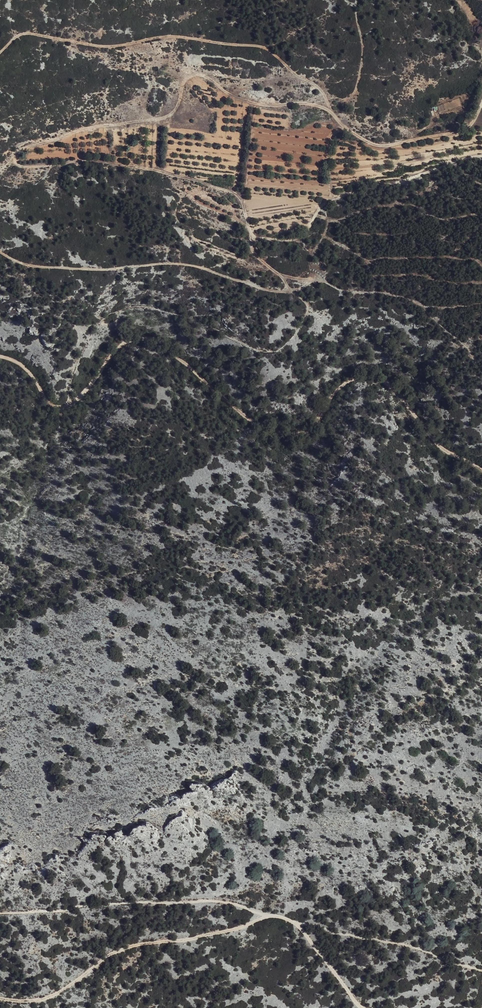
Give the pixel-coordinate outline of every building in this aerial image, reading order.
[(439,111),(462,106),(460,98),(437,104),(439,111)]
